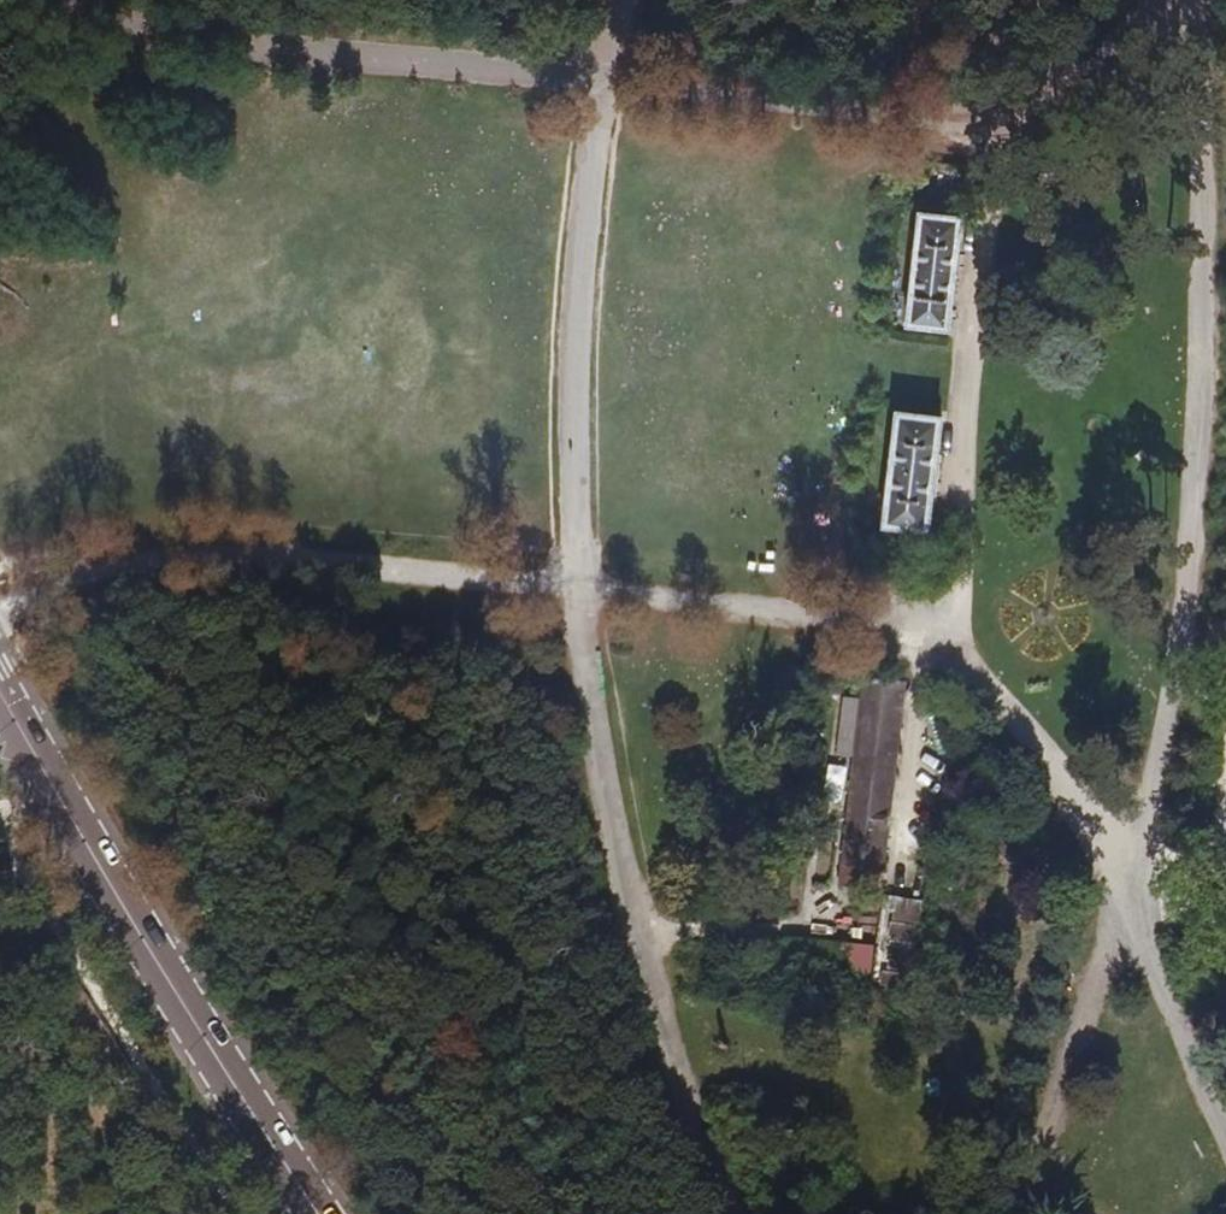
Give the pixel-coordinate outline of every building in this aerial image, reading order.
[(905,327),(947,332),(960,219),(918,214),(905,327)] [(882,529),(924,533),(937,420),(894,415),(882,529)] [(842,873),(881,878),(903,684),(864,680),(842,873)] [(779,934),(776,968),(874,977),(877,943),(779,934)]
